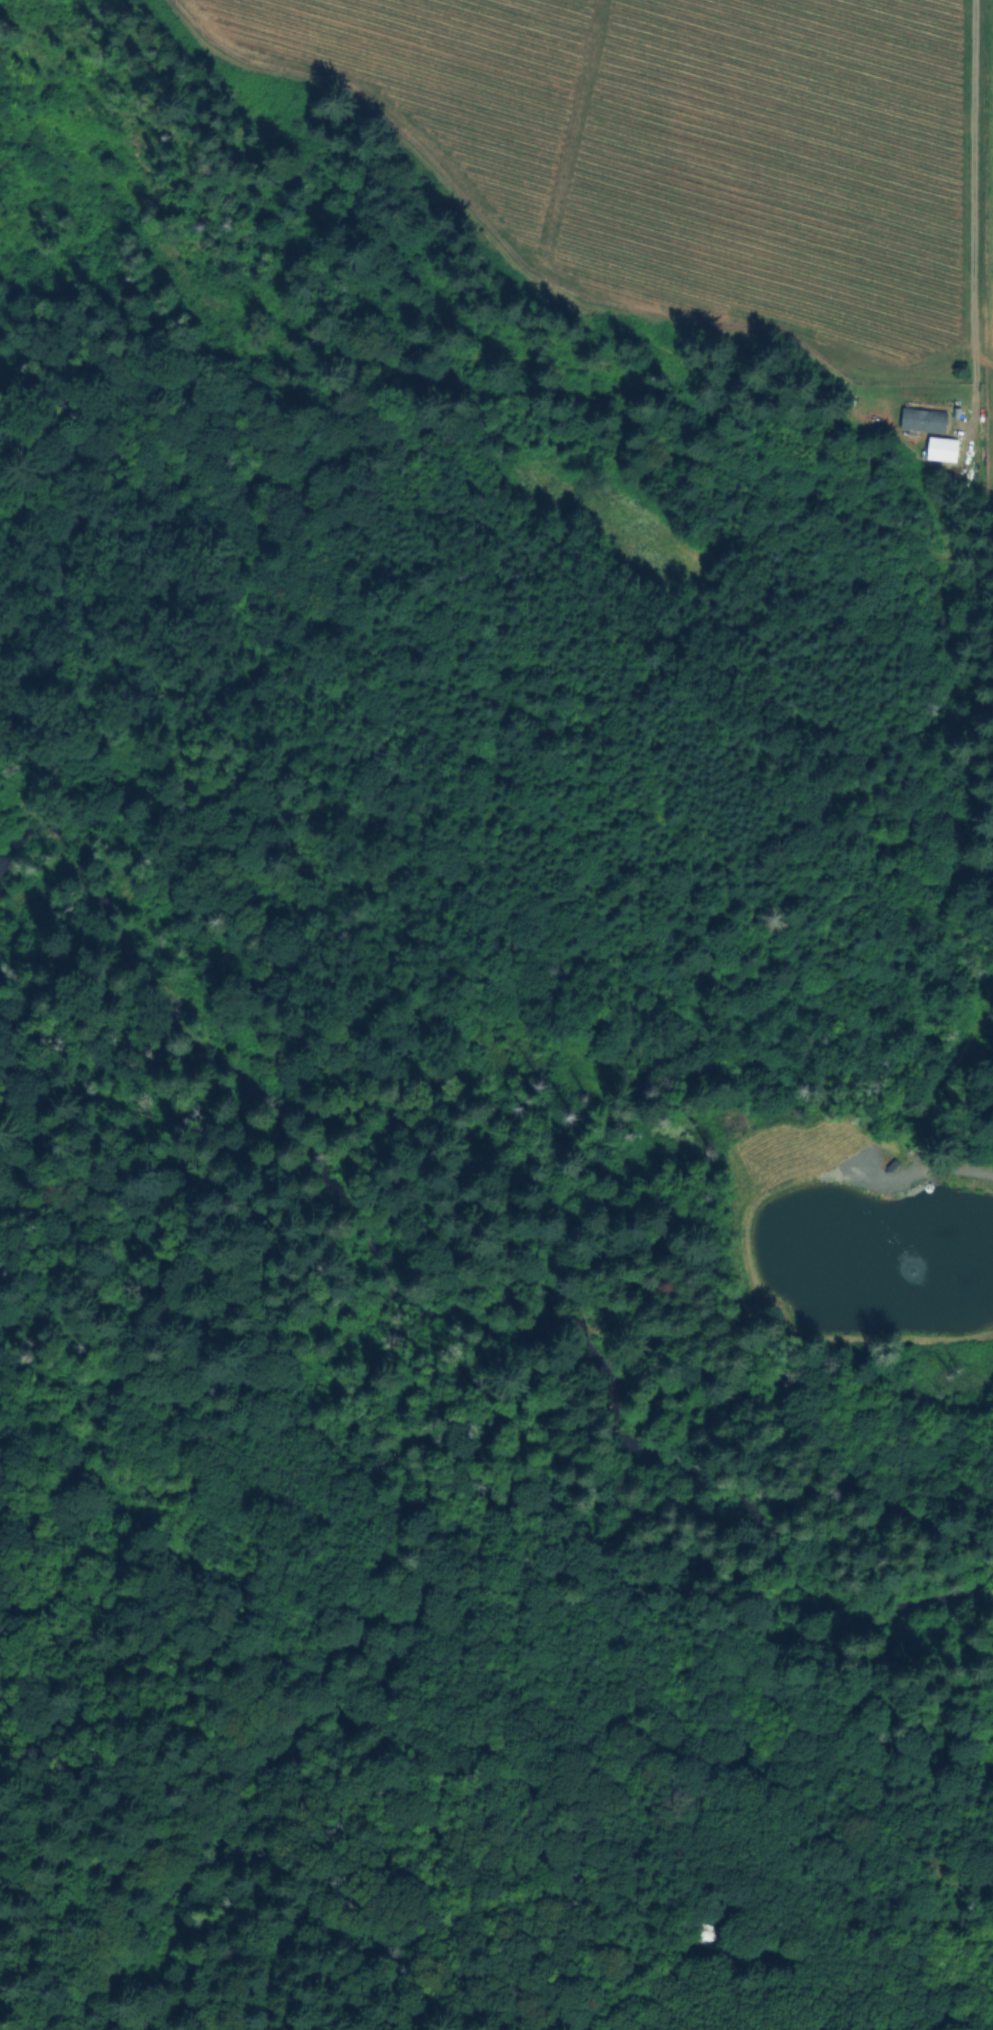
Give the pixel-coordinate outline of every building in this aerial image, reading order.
[(947,412),(945,432),(924,430),(922,443),(910,442),(912,428),(904,427),(906,407),(947,412)] [(959,440),(957,461),(928,458),(930,437),(959,440)] [(731,1931),(726,1952),(691,1944),(696,1922),(731,1931)]
